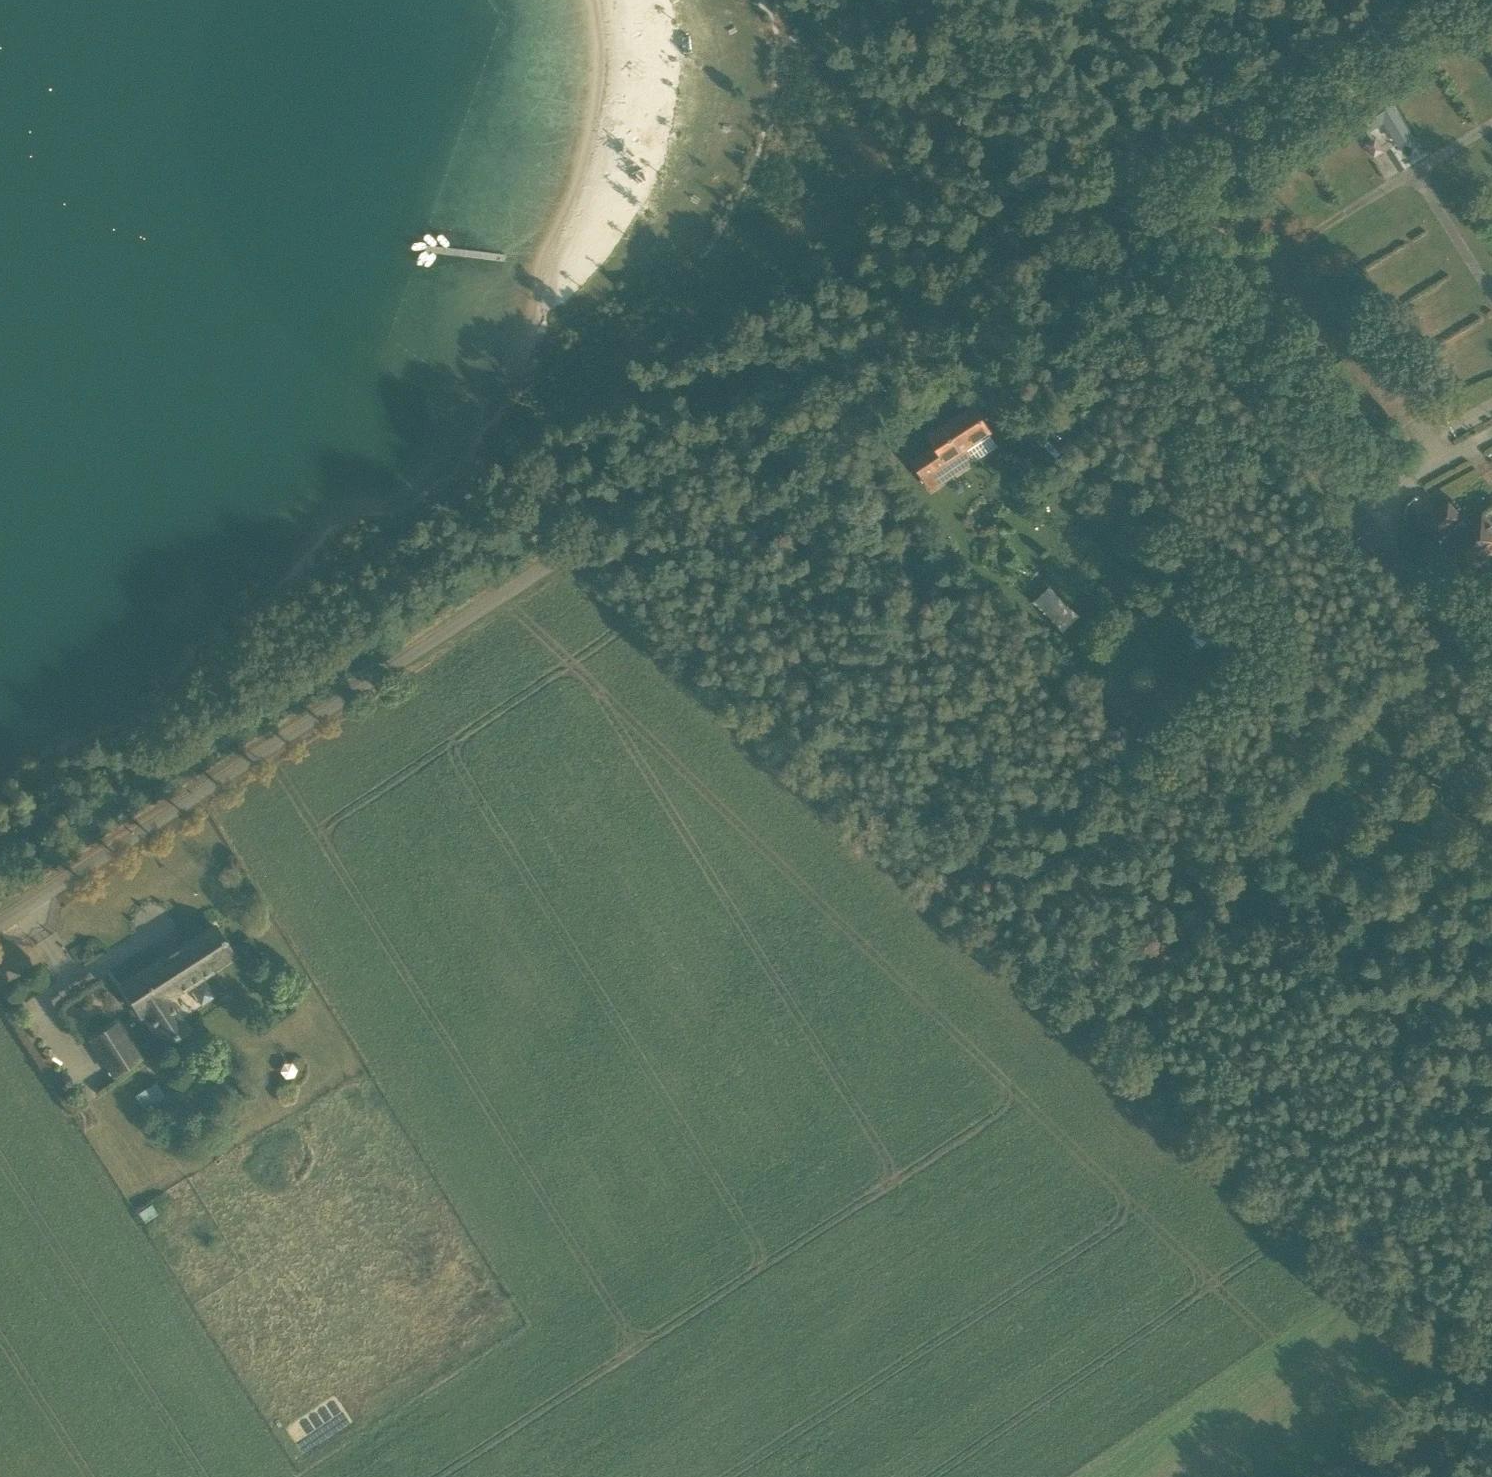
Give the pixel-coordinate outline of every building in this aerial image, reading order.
[(1363,132),(1383,122),(1395,145),(1412,135),(1390,96),(1354,116),(1363,132)] [(1317,380),(1363,435),(1387,415),(1341,359),(1317,380)] [(913,461),(932,490),(972,466),(971,464),(997,447),(989,434),(973,406),(929,436),(936,446),(913,461)] [(1377,440),(1371,445),(1378,454),(1385,449),(1377,440)] [(1439,548),(1464,577),(1491,554),(1491,524),(1483,512),(1466,525),(1461,519),(1462,518),(1449,502),(1425,521),(1431,528),(1428,530),(1438,541),(1441,539),(1445,543),(1439,548)] [(180,1035),(160,1004),(234,956),(214,925),(121,985),(141,1017),(145,1014),(165,1045),(180,1035)] [(140,1058),(117,1023),(90,1040),(113,1076),(140,1058)] [(142,1107),(164,1094),(155,1080),(134,1094),(142,1107)]
